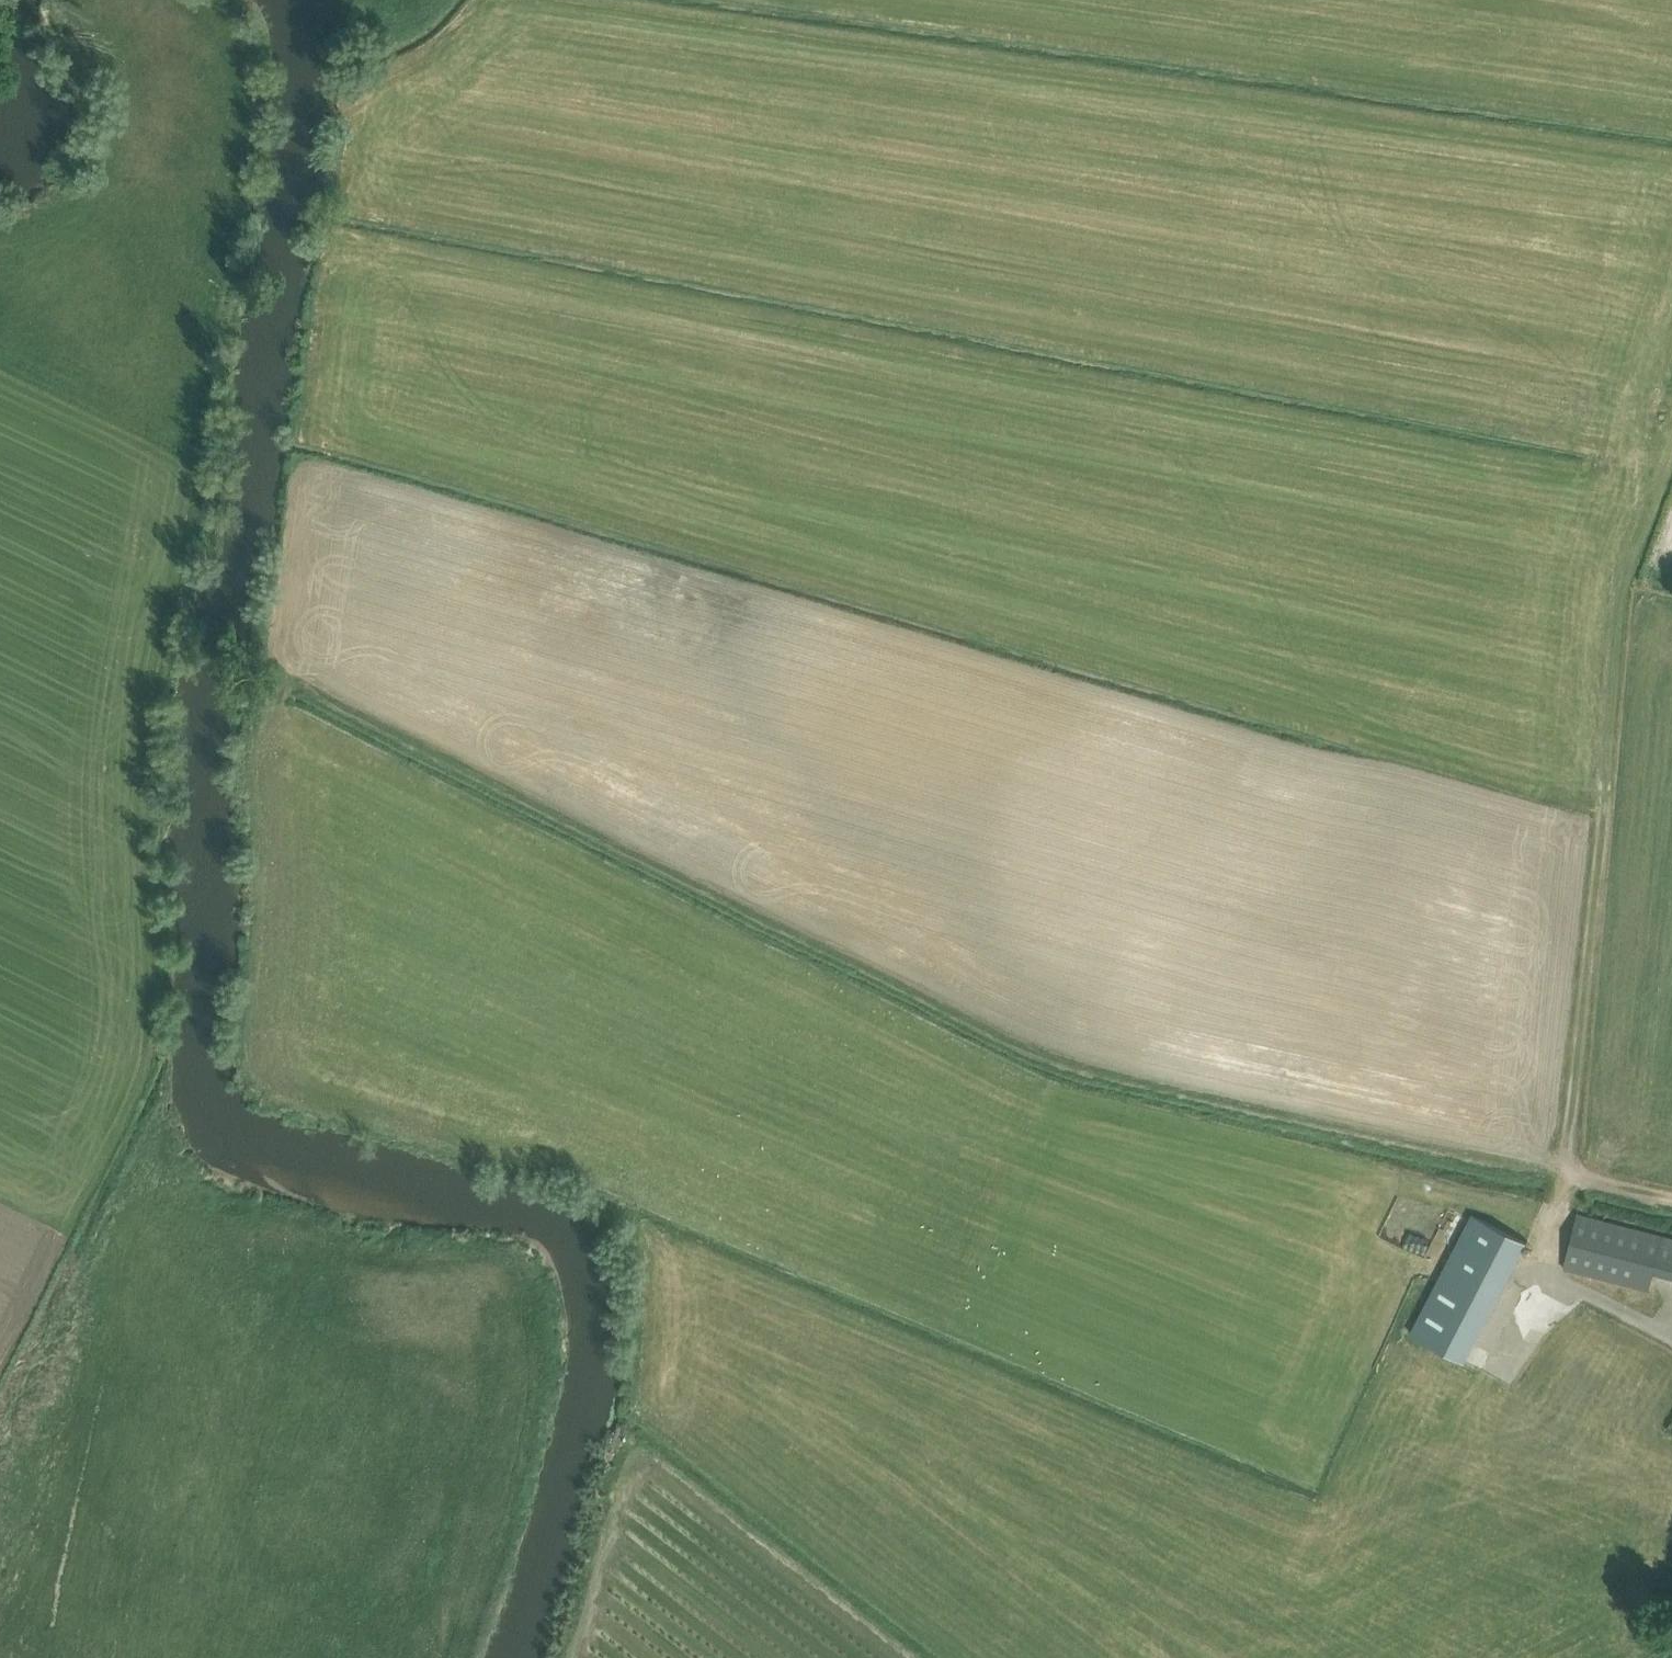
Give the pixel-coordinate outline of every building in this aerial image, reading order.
[(1650,1291),(1654,1273),(1671,1278),(1671,1237),(1578,1213),(1563,1269),(1650,1291)] [(1471,1214),(1409,1333),(1464,1362),(1526,1242),(1471,1214)]
